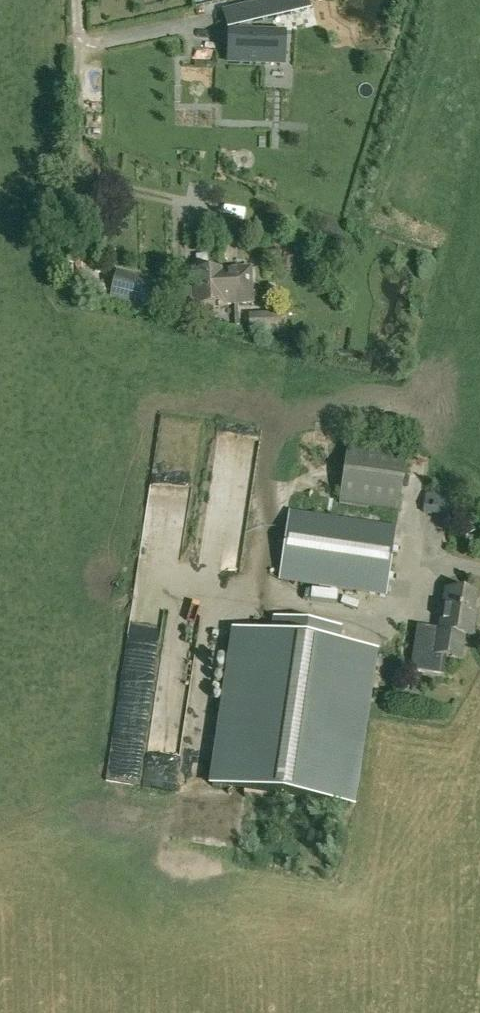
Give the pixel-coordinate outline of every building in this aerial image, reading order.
[(306,0),(272,0),(224,11),(228,29),(308,11),(306,0)] [(286,35),(286,33),(227,31),(227,33),(231,33),(231,34),(232,34),(232,43),(229,43),(229,63),(265,64),(265,58),(281,58),(282,34),(286,35)] [(186,307),(195,307),(253,303),(251,268),(193,271),(194,289),(185,289),(182,292),(183,304),(186,307)] [(117,272),(111,297),(150,306),(157,280),(145,277),(144,279),(117,272)] [(252,317),(248,334),(272,339),(276,321),(252,317)] [(265,476),(265,427),(231,427),(231,476),(265,476)] [(398,512),(406,456),(347,447),(339,503),(398,512)] [(160,488),(181,487),(181,478),(160,479),(160,488)] [(427,493),(425,513),(454,517),(458,498),(427,493)] [(386,593),(396,526),(289,509),(279,576),(386,593)] [(473,512),(456,521),(461,531),(478,523),(473,512)] [(442,674),(444,656),(461,659),(465,636),(474,638),(476,622),(472,621),(476,595),(446,591),(440,631),(418,628),(412,669),(442,674)] [(234,637),(212,786),(351,806),(373,656),(339,652),(342,634),(280,625),(277,643),(234,637)]
